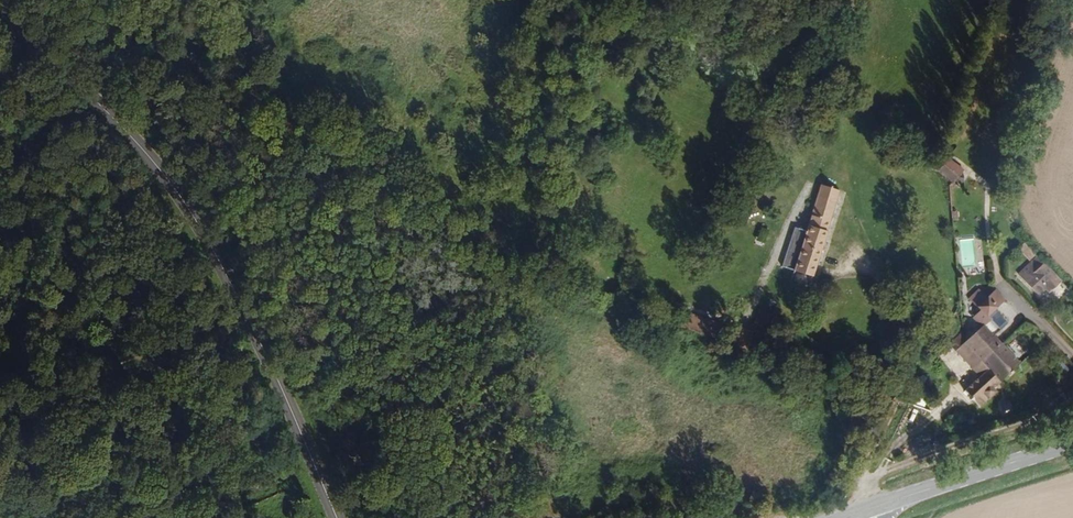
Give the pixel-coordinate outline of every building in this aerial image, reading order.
[(949,157),(939,172),(956,184),(966,169),(949,157)] [(813,277),(840,187),(822,182),(795,272),(813,277)] [(968,275),(978,275),(976,237),(960,238),(962,266),(968,266),(968,275)] [(1055,278),(1037,259),(1018,277),(1031,290),(1038,283),(1045,289),(1055,278)] [(1000,343),(990,333),(995,328),(985,316),(1002,300),(990,287),(984,295),(976,286),(965,295),(977,307),(968,315),(976,323),(962,337),(982,360),(1000,343)] [(710,332),(710,352),(720,352),(721,314),(711,314),(711,316),(691,316),(690,332),(710,332)] [(982,360),(962,337),(956,332),(947,341),(978,375),(963,390),(978,405),(992,391),(990,388),(999,379),(982,360)] [(999,379),(1022,356),(1005,338),(1000,343),(982,360),(999,379)]
